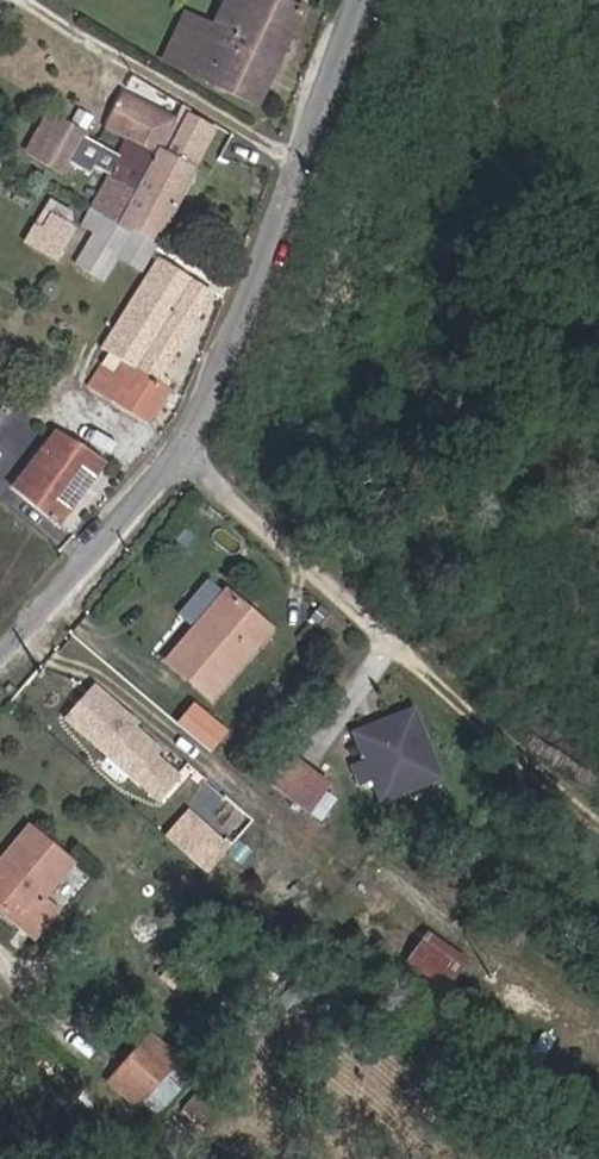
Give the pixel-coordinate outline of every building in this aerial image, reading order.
[(269,0),(248,0),(241,13),(223,4),(211,27),(216,30),(218,39),(212,49),(232,62),(229,67),(263,81),(264,82),(296,13),(269,0)] [(248,0),(225,0),(223,4),(241,13),(248,0)] [(216,30),(211,27),(184,15),(164,52),(256,96),(265,82),(264,82),(263,81),(229,67),(232,62),(212,49),(218,39),(216,30)] [(158,154),(167,136),(174,121),(124,92),(108,119),(111,121),(108,126),(131,139),(158,154)] [(65,169),(80,139),(82,136),(53,118),(29,160),(59,178),(65,169)] [(174,121),(167,136),(181,145),(188,129),(174,121)] [(181,145),(167,136),(158,154),(139,189),(128,211),(163,232),(196,173),(174,159),(181,145)] [(103,190),(111,175),(119,161),(80,139),(65,169),(103,190)] [(139,189),(158,154),(131,139),(124,153),(119,161),(111,175),(139,189)] [(111,175),(103,190),(93,206),(92,209),(80,230),(94,238),(77,267),(95,275),(107,255),(129,268),(146,237),(123,223),(121,222),(128,211),(139,189),(111,175)] [(39,229),(30,246),(54,261),(66,240),(57,233),(62,225),(40,211),(35,218),(39,221),(35,227),(39,229)] [(21,240),(30,246),(39,229),(35,227),(39,221),(35,218),(21,240)] [(54,261),(30,246),(21,240),(13,252),(45,274),(54,261)] [(95,275),(77,267),(69,280),(85,289),(95,275)] [(162,268),(142,301),(165,313),(167,314),(159,327),(153,335),(164,341),(176,348),(209,296),(162,268)] [(165,313),(142,301),(122,335),(115,331),(104,347),(113,353),(119,357),(155,381),(176,348),(164,341),(153,335),(159,327),(167,314),(165,313)] [(119,357),(113,353),(92,386),(147,421),(167,390),(155,381),(119,357)] [(56,430),(46,441),(6,490),(50,524),(98,461),(56,430)] [(199,628),(169,665),(212,701),(272,633),(228,595),(225,599),(211,586),(185,615),(199,628)] [(152,802),(185,770),(93,679),(61,711),(152,802)] [(191,698),(174,720),(208,747),(225,726),(191,698)] [(415,701),(345,729),(365,778),(369,776),(380,801),(444,776),(415,701)] [(326,795),(286,764),(267,790),(305,821),(326,795)] [(164,832),(205,871),(231,843),(190,805),(164,832)] [(43,832),(39,828),(0,872),(0,891),(19,871),(14,866),(43,832)] [(41,932),(62,907),(47,891),(74,860),(43,832),(14,866),(19,871),(0,891),(0,898),(41,932)] [(468,971),(434,940),(412,965),(447,995),(468,971)] [(182,1062),(155,1037),(117,1082),(145,1106),(182,1062)]
